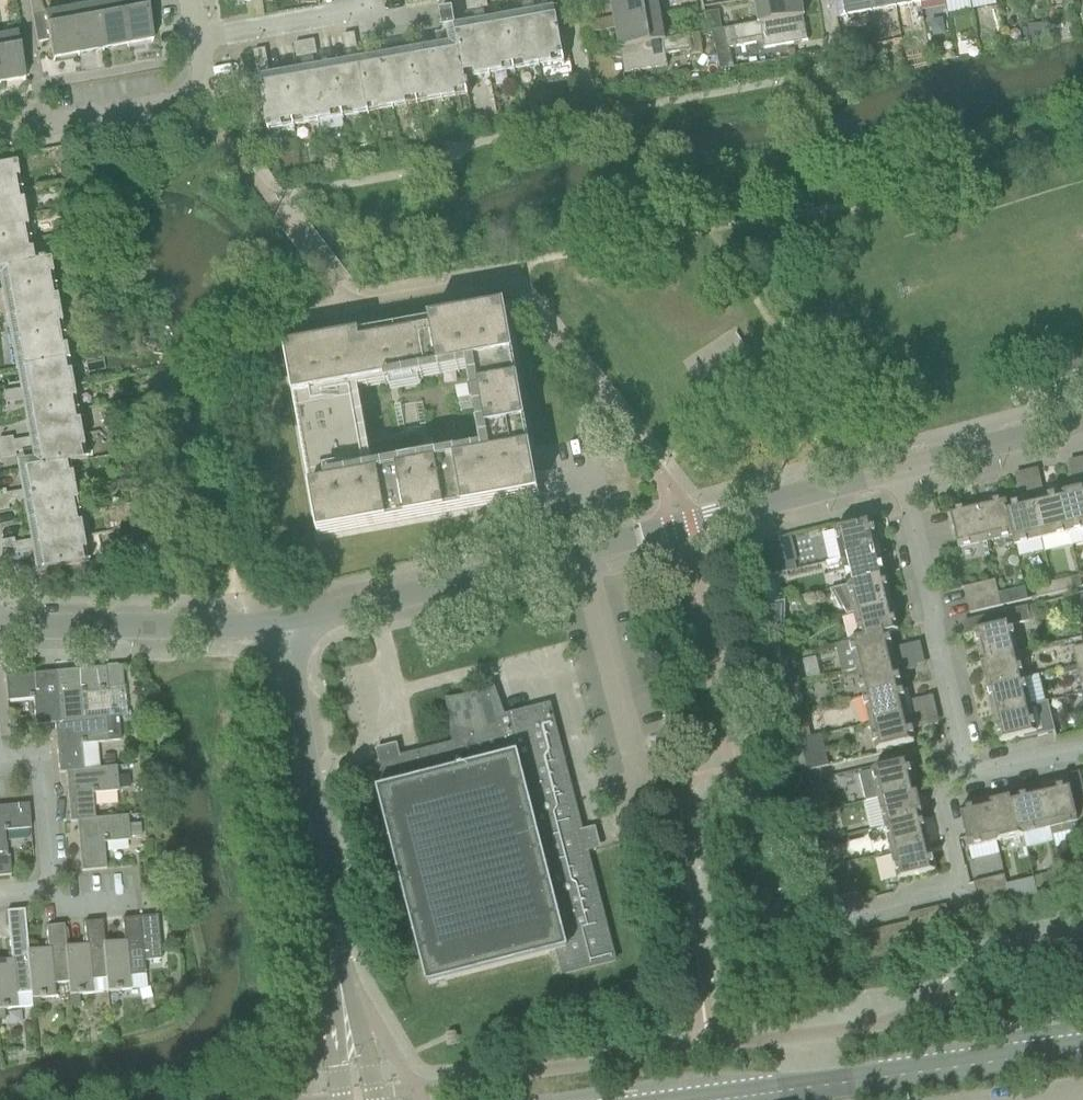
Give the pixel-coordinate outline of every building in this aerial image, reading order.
[(118,1),(127,48),(128,47),(128,46),(150,42),(150,43),(152,43),(151,41),(152,41),(145,0),(130,0),(120,2),(120,0),(118,1)] [(259,85),(260,87),(268,133),(271,133),(270,131),(293,127),(294,128),(295,128),(295,127),(318,123),(318,124),(320,124),(320,122),(343,118),(343,120),(344,119),(344,118),(367,114),(367,115),(368,115),(368,114),(392,110),(392,111),(393,111),(393,110),(416,105),(417,107),(418,106),(418,105),(429,103),(441,101),(442,102),(443,102),(443,101),(466,97),(467,98),(469,98),(467,90),(469,89),(468,84),(466,84),(465,80),(489,76),(489,77),(491,77),(491,75),(513,71),(514,73),(515,72),(515,71),(538,67),(538,68),(540,68),(540,66),(562,62),(563,65),(565,64),(557,16),(554,16),(555,18),(537,21),(533,0),(516,0),(517,2),(522,2),(526,23),(507,26),(507,25),(505,25),(505,27),(487,30),(483,8),(487,7),(486,0),(466,0),(468,11),(473,10),(476,32),(458,35),(458,33),(457,33),(453,10),(440,12),(441,20),(443,34),(438,42),(439,49),(432,50),(420,52),(359,63),(360,69),(336,74),(336,72),(334,72),(334,74),(316,77),(315,71),(312,55),(316,55),(314,41),(294,45),(296,58),(301,57),(304,72),(305,79),(287,82),(287,81),(285,81),(285,82),(262,86),(262,84),(259,85)] [(609,1),(611,1),(614,18),(615,24),(659,15),(656,0),(609,0),(609,1)] [(759,22),(803,15),(800,0),(754,0),(759,22)] [(836,20),(846,18),(847,18),(848,18),(848,17),(870,13),(870,15),(871,14),(868,0),(833,0),(836,20)] [(871,14),(871,13),(894,9),(894,10),(896,10),(895,9),(894,0),(868,0),(871,14)] [(895,9),(919,4),(919,6),(920,6),(919,0),(894,0),(895,9)] [(95,5),(94,5),(102,52),(103,52),(103,50),(126,46),(126,48),(127,48),(118,1),(118,2),(95,6),(95,5)] [(70,10),(69,10),(77,57),(78,57),(78,55),(101,51),(102,52),(94,5),(93,5),(93,7),(70,11),(70,10)] [(45,16),(32,18),(33,28),(36,44),(48,41),(52,60),(53,62),(54,61),(54,60),(76,56),(77,57),(69,10),(68,10),(68,12),(46,16),(46,15),(44,15),(45,16)] [(704,14),(707,33),(712,32),(721,30),(718,12),(704,14)] [(614,18),(592,22),(594,33),(616,29),(619,49),(664,40),(659,16),(660,16),(660,15),(659,15),(615,24),(614,18)] [(759,23),(723,30),(727,49),(730,48),(738,47),(754,44),(758,38),(762,38),(763,42),(764,49),(808,41),(803,16),(804,16),(804,15),(803,15),(759,22),(759,23)] [(721,30),(712,32),(719,70),(733,67),(730,48),(727,49),(723,30),(721,30)] [(21,80),(22,81),(23,81),(24,80),(15,34),(13,35),(14,36),(0,38),(0,84),(21,80)] [(354,34),(342,36),(346,59),(358,57),(354,34)] [(664,40),(619,49),(618,49),(618,50),(620,50),(624,74),(667,66),(665,55),(690,50),(691,56),(703,53),(699,34),(664,41),(664,40)] [(254,52),(258,75),(268,73),(264,50),(254,52)] [(298,158),(286,160),(288,171),(300,169),(298,158)] [(33,469),(20,471),(21,473),(22,473),(26,491),(4,495),(4,491),(0,492),(0,511),(7,510),(7,506),(27,502),(31,521),(30,521),(30,522),(31,522),(34,540),(14,544),(13,540),(0,542),(0,553),(2,562),(16,560),(16,555),(36,552),(39,570),(37,570),(38,572),(86,564),(86,562),(84,563),(80,539),(81,539),(81,537),(80,538),(76,515),(77,515),(77,513),(76,513),(72,490),(73,490),(73,488),(71,488),(67,465),(86,461),(86,459),(84,460),(80,438),(81,437),(81,436),(79,436),(75,413),(77,412),(77,411),(75,411),(71,388),(72,388),(72,386),(70,386),(66,363),(68,363),(68,361),(66,361),(62,338),(63,337),(63,336),(61,336),(57,313),(59,312),(59,311),(57,311),(53,289),(55,288),(54,287),(53,287),(49,264),(51,264),(50,262),(32,265),(28,241),(30,241),(29,239),(28,240),(24,216),(25,216),(25,214),(23,215),(19,192),(21,192),(21,190),(19,190),(15,167),(17,167),(16,165),(0,168),(0,291),(15,372),(22,370),(25,390),(3,394),(2,389),(0,390),(0,410),(5,409),(5,405),(28,401),(31,419),(29,419),(30,420),(31,420),(34,439),(12,443),(11,439),(0,441),(0,461),(15,458),(14,454),(37,450),(40,468),(33,469)] [(504,309),(285,348),(319,536),(538,496),(512,357),(504,309)] [(1060,496),(1069,533),(1082,530),(1082,490),(1060,496)] [(1060,496),(1033,503),(1042,540),(1069,533),(1060,496)] [(1003,498),(977,505),(986,542),(1002,538),(1011,536),(1012,535),(1006,509),(1003,498)] [(1007,509),(1006,509),(1012,535),(1015,546),(1042,540),(1033,503),(1018,506),(1007,509)] [(986,542),(977,505),(949,512),(958,549),(986,542)] [(834,531),(841,559),(878,550),(871,523),(834,531)] [(779,541),(766,544),(773,575),(786,572),(779,541)] [(766,544),(753,547),(760,579),(773,575),(766,544)] [(844,572),(847,586),(884,577),(878,550),(841,559),(826,563),(829,576),(844,572)] [(847,586),(830,590),(840,610),(843,609),(846,614),(854,613),(890,604),(884,577),(847,586)] [(1070,579),(1052,583),(1055,594),(1072,590),(1070,579)] [(963,588),(967,601),(998,593),(995,581),(963,588)] [(1055,594),(1052,583),(1032,588),(1035,599),(1055,594)] [(998,593),(967,601),(970,614),(1001,606),(998,593)] [(784,602),(762,607),(768,633),(778,631),(779,631),(784,630),(784,602)] [(849,642),(850,643),(897,631),(890,604),(854,613),(860,639),(849,642)] [(973,634),(980,661),(1017,652),(1011,627),(1030,622),(1027,607),(983,618),(986,630),(973,634)] [(778,631),(768,633),(772,652),(782,650),(783,650),(779,631),(778,631)] [(837,653),(837,657),(839,664),(841,667),(843,668),(844,672),(856,670),(893,661),(888,642),(887,634),(886,634),(850,643),(837,646),(839,651),(837,653)] [(897,646),(904,669),(923,664),(917,640),(897,646)] [(1075,667),(1082,665),(1082,650),(1082,646),(1070,649),(1075,667)] [(980,661),(986,688),(1023,679),(1017,652),(980,661)] [(856,670),(862,696),(899,688),(893,661),(856,670)] [(1075,667),(1079,686),(1082,685),(1082,665),(1075,667)] [(104,668),(54,673),(59,723),(83,721),(80,696),(106,693),(106,690),(123,688),(121,667),(104,668)] [(775,670),(780,688),(791,686),(786,667),(775,670)] [(4,677),(6,702),(32,700),(35,726),(53,725),(53,724),(59,723),(54,673),(4,677)] [(1005,684),(986,688),(992,715),(1045,702),(1039,676),(1023,679),(1005,684)] [(494,685),(489,688),(484,690),(479,692),(473,694),(468,696),(462,697),(456,698),(451,699),(445,699),(446,701),(448,701),(459,743),(400,758),(398,749),(377,755),(379,763),(358,769),(365,796),(379,793),(429,985),(557,952),(563,975),(614,962),(586,853),(595,851),(592,841),(590,830),(581,833),(548,706),(496,720),(493,709),(490,698),(498,695),(494,685)] [(791,686),(780,688),(784,707),(795,704),(791,686)] [(862,696),(869,723),(906,715),(899,688),(862,696)] [(910,697),(913,721),(934,719),(931,695),(910,697)] [(999,743),(1023,737),(1024,740),(1052,733),(1054,739),(1056,738),(1048,702),(1045,702),(992,715),(999,743)] [(906,715),(869,723),(875,751),(912,743),(906,715)] [(58,774),(64,774),(83,771),(80,746),(119,742),(117,717),(83,721),(59,723),(53,724),(53,725),(58,774)] [(25,718),(8,720),(9,728),(26,726),(25,718)] [(794,721),(799,740),(810,737),(805,719),(794,721)] [(810,737),(799,740),(806,772),(828,767),(820,735),(810,738),(810,737)] [(871,771),(860,774),(866,802),(877,799),(915,790),(908,762),(871,771)] [(64,774),(69,823),(94,820),(92,795),(118,793),(117,789),(116,777),(115,768),(83,771),(64,774)] [(127,776),(116,777),(117,789),(128,788),(127,776)] [(1040,793),(1049,830),(1075,824),(1077,830),(1082,829),(1082,796),(1071,799),(1068,786),(1040,793)] [(877,799),(884,826),(921,817),(915,790),(877,799)] [(811,795),(816,814),(827,811),(823,792),(811,795)] [(1040,793),(1014,799),(1022,836),(1049,830),(1040,793)] [(1014,799),(987,805),(995,842),(1022,836),(1014,799)] [(0,808),(0,877),(10,876),(8,857),(6,857),(3,832),(30,830),(27,805),(0,808)] [(995,842),(987,805),(959,812),(967,849),(995,842)] [(827,811),(816,814),(820,833),(832,830),(827,811)] [(81,872),(105,870),(103,844),(129,842),(128,838),(127,826),(126,817),(94,820),(69,823),(76,823),(81,872)] [(884,826),(890,853),(927,844),(921,817),(884,826)] [(139,825),(127,826),(128,838),(141,837),(139,825)] [(927,844),(890,853),(896,880),(934,872),(927,844)] [(1041,876),(1043,887),(1062,882),(1060,871),(1041,876)] [(972,883),(975,896),(1007,889),(1004,876),(972,883)] [(1007,889),(975,896),(979,910),(1010,902),(1007,889)] [(945,906),(933,909),(939,936),(952,933),(945,906)] [(933,909),(920,912),(926,939),(939,936),(933,909)] [(3,1011),(17,1009),(31,1008),(30,1000),(31,1000),(26,952),(27,952),(24,911),(6,912),(10,961),(0,962),(0,1011),(3,1011)] [(920,912),(906,915),(908,923),(913,942),(926,939),(920,912)] [(103,944),(102,945),(107,993),(130,991),(145,990),(144,976),(143,962),(150,962),(160,961),(158,939),(156,917),(150,918),(121,920),(123,943),(103,944)] [(85,946),(65,948),(64,948),(69,997),(107,993),(102,945),(103,944),(101,922),(83,924),(85,946)] [(913,942),(908,923),(895,926),(902,953),(915,950),(913,942)] [(47,950),(27,952),(26,952),(31,1000),(53,998),(52,985),(66,984),(67,997),(69,997),(64,948),(65,948),(63,926),(45,928),(47,950)] [(895,926),(883,929),(889,956),(902,953),(895,926)] [(883,929),(870,932),(876,959),(889,956),(883,929)] [(77,997),(68,997),(69,1008),(78,1007),(77,997)] [(39,1000),(31,1001),(32,1010),(40,1009),(39,1000)]
